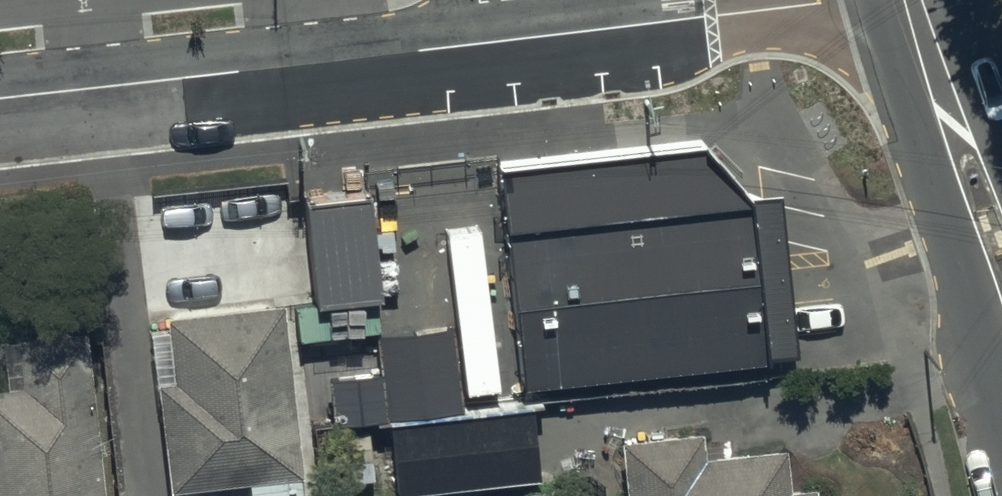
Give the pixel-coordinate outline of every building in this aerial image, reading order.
[(704,132),(501,153),(502,167),(473,170),(479,233),(486,232),(489,256),(511,254),(523,379),(846,349),(844,330),(799,336),(781,181),(751,182),(704,132)] [(368,182),(302,190),(315,296),(381,288),(368,182)] [(167,304),(168,316),(153,318),(170,481),(248,473),(250,495),(305,495),(284,292),(167,304)] [(377,363),(326,369),(332,419),(465,403),(454,312),(372,321),(377,363)] [(87,321),(1,327),(7,377),(0,378),(0,495),(106,495),(87,321)] [(533,403),(391,417),(399,488),(540,474),(533,403)] [(622,428),(629,495),(818,495),(816,476),(790,479),(786,436),(705,445),(703,419),(622,428)]
